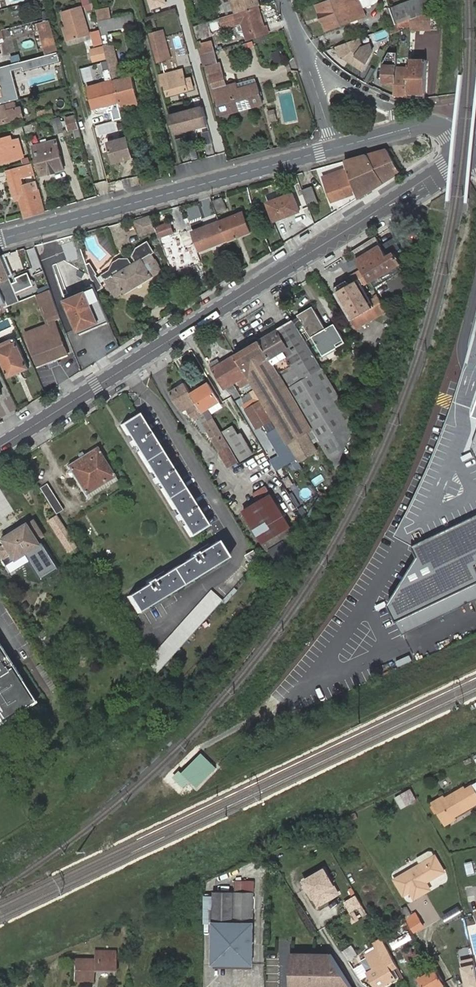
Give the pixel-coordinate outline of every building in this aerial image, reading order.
[(151,10),(167,5),(165,0),(147,0),(151,10)] [(236,14),(258,7),(257,0),(232,0),(236,14)] [(318,6),(326,30),(365,17),(359,1),(362,0),(334,0),(318,6)] [(438,0),(427,0),(426,1),(425,0),(413,0),(390,8),(396,25),(410,19),(439,9),(439,4),(438,0)] [(90,35),(83,6),(64,11),(67,26),(71,40),(90,35)] [(236,14),(221,18),(224,28),(242,22),(248,42),(269,35),(267,27),(264,27),(258,7),(236,14)] [(96,10),(99,22),(110,19),(108,8),(96,10)] [(438,30),(439,9),(410,19),(411,29),(438,30)] [(105,45),(113,43),(109,35),(108,30),(135,25),(132,16),(100,23),(102,32),(103,37),(105,45)] [(38,23),(46,55),(59,52),(50,19),(38,23)] [(170,58),(163,31),(151,34),(158,61),(170,58)] [(102,32),(93,34),(96,46),(105,44),(103,37),(102,32)] [(373,48),(343,33),(331,56),(361,71),(373,48)] [(201,56),(214,52),(212,42),(202,44),(202,42),(198,43),(201,56)] [(120,102),(122,111),(138,107),(139,103),(133,77),(118,80),(116,71),(117,71),(114,61),(118,60),(113,43),(105,45),(106,47),(110,63),(120,102)] [(110,63),(106,47),(92,51),(96,62),(104,60),(105,63),(110,63)] [(271,53),(273,59),(280,56),(278,51),(271,53)] [(219,66),(214,52),(201,56),(204,67),(206,66),(208,69),(219,66)] [(280,56),(273,59),(274,64),(282,61),(280,56)] [(425,60),(409,60),(409,76),(408,93),(408,98),(425,98),(425,60)] [(114,104),(120,102),(110,63),(105,63),(107,70),(105,70),(108,82),(89,87),(95,109),(98,108),(98,110),(101,111),(113,108),(115,106),(114,104)] [(208,69),(209,76),(211,75),(223,72),(221,65),(219,66),(208,69)] [(408,93),(409,76),(396,76),(396,65),(384,65),(383,83),(396,83),(396,93),(408,93)] [(161,75),(164,86),(165,86),(168,96),(189,91),(188,89),(193,88),(190,79),(186,80),(183,70),(161,75)] [(211,75),(222,116),(262,104),(256,85),(238,90),(237,85),(227,88),(223,72),(211,75)] [(21,98),(65,87),(63,77),(18,89),(21,98)] [(238,90),(256,85),(255,80),(237,85),(238,90)] [(0,107),(0,124),(24,118),(22,110),(17,111),(15,103),(0,107)] [(208,123),(203,106),(186,111),(191,128),(199,126),(208,123)] [(52,109),(39,112),(41,118),(54,115),(52,109)] [(268,121),(276,120),(273,109),(266,110),(268,121)] [(76,111),(62,115),(63,119),(64,119),(65,122),(66,122),(69,131),(75,130),(78,142),(83,141),(76,111)] [(186,111),(169,115),(174,132),(182,130),(191,128),(186,111)] [(60,118),(52,120),(56,134),(64,132),(60,118)] [(199,126),(204,144),(213,141),(208,123),(199,126)] [(178,150),(186,148),(182,130),(174,132),(178,150)] [(1,163),(24,157),(19,140),(12,141),(11,137),(0,140),(0,161),(1,163)] [(126,137),(106,143),(112,166),(133,160),(126,137)] [(33,146),(41,175),(64,170),(57,140),(33,146)] [(357,193),(359,199),(401,173),(389,150),(345,162),(347,166),(357,193)] [(29,215),(45,211),(37,182),(23,186),(21,177),(34,173),(32,164),(8,170),(15,197),(24,195),(29,215)] [(333,202),(357,193),(347,166),(323,176),(333,202)] [(303,191),(310,207),(319,203),(313,187),(303,191)] [(268,202),(274,219),(282,216),(283,218),(299,211),(292,193),(268,202)] [(214,201),(218,213),(227,210),(222,198),(214,201)] [(220,221),(227,241),(250,232),(242,213),(220,221)] [(135,222),(140,236),(157,230),(156,228),(152,216),(135,222)] [(201,252),(227,241),(220,221),(189,233),(192,240),(196,239),(201,252)] [(174,232),(170,223),(156,228),(157,230),(159,237),(174,232)] [(363,269),(375,289),(401,275),(402,263),(397,254),(403,251),(396,239),(383,246),(379,239),(354,253),(363,269)] [(103,275),(106,280),(115,295),(123,291),(124,294),(152,277),(152,276),(160,271),(157,266),(158,265),(156,261),(154,261),(150,254),(154,252),(148,242),(137,248),(134,256),(137,261),(131,264),(128,259),(120,259),(114,263),(110,271),(103,275)] [(0,256),(0,287),(7,302),(9,307),(20,302),(16,293),(12,284),(0,256)] [(91,263),(87,265),(91,276),(96,291),(104,287),(96,275),(97,274),(91,263)] [(375,289),(363,269),(356,273),(371,300),(378,296),(375,289)] [(18,281),(12,284),(16,293),(34,286),(29,272),(16,278),(18,281)] [(371,300),(356,273),(349,278),(353,284),(338,292),(345,307),(344,307),(356,329),(387,311),(378,296),(371,300)] [(95,288),(64,301),(77,332),(108,319),(98,296),(95,288)] [(63,322),(51,289),(41,293),(54,331),(31,339),(40,365),(70,354),(59,324),(63,322)] [(299,315),(301,318),(314,310),(329,335),(340,329),(336,323),(328,328),(315,305),(299,315)] [(296,320),(304,334),(309,332),(311,330),(315,337),(313,338),(322,354),(336,345),(338,348),(347,343),(340,329),(329,335),(314,310),(301,318),(296,320)] [(396,327),(392,319),(386,323),(393,335),(396,327)] [(261,340),(315,430),(344,412),(320,371),(323,369),(294,320),(261,340)] [(11,378),(31,368),(17,339),(0,347),(0,355),(11,378)] [(252,381),(261,395),(264,400),(274,418),(280,427),(290,444),(292,444),(302,462),(319,451),(309,433),(315,430),(261,340),(237,355),(249,375),(252,381)] [(324,356),(338,348),(336,345),(322,354),(324,356)] [(224,389),(227,388),(239,380),(243,387),(252,381),(249,375),(237,355),(221,364),(219,360),(211,364),(214,368),(213,369),(224,389)] [(199,415),(204,424),(214,419),(211,415),(209,410),(204,413),(203,412),(193,394),(186,383),(172,391),(184,411),(189,408),(195,417),(199,415)] [(210,384),(193,394),(203,412),(220,401),(210,384)] [(274,418),(264,400),(261,395),(244,405),(259,428),(274,418)] [(220,401),(208,409),(209,410),(211,415),(224,407),(220,401)] [(122,425),(191,537),(208,526),(139,415),(122,425)] [(214,419),(204,424),(221,451),(229,445),(214,419)] [(233,423),(222,430),(240,461),(252,454),(233,423)] [(298,458),(291,446),(290,444),(280,427),(264,436),(275,455),(280,453),(287,464),(298,458)] [(114,480),(116,482),(118,481),(98,448),(68,467),(88,499),(91,498),(89,495),(114,480)] [(272,460),(278,470),(283,467),(277,457),(272,460)] [(91,498),(116,482),(114,480),(89,495),(91,498)] [(48,485),(41,489),(57,514),(64,510),(48,485)] [(263,501),(281,532),(291,526),(273,495),(263,501)] [(263,543),(281,532),(263,501),(245,511),(263,543)] [(414,545),(419,556),(386,604),(394,623),(475,584),(475,516),(414,545)] [(75,543),(60,520),(51,526),(66,549),(75,543)] [(3,546),(0,549),(0,560),(1,561),(10,556),(13,562),(24,555),(40,580),(57,570),(40,543),(36,546),(34,542),(43,537),(34,522),(25,527),(24,526),(0,541),(3,546)] [(192,557),(155,581),(153,580),(147,584),(148,585),(129,597),(139,613),(228,557),(218,541),(199,554),(197,552),(191,556),(192,557)] [(260,558),(255,550),(247,555),(252,563),(260,558)] [(213,591),(149,661),(159,675),(223,601),(213,591)] [(1,725),(37,703),(0,645),(0,724),(1,725)] [(179,773),(195,789),(215,768),(199,752),(179,773)] [(475,801),(475,789),(474,785),(467,789),(465,787),(446,798),(444,796),(433,802),(443,820),(453,814),(454,816),(475,804),(474,802),(475,801)] [(401,794),(407,805),(416,800),(410,790),(401,794)] [(453,814),(443,820),(445,824),(456,818),(454,816),(453,814)] [(443,872),(434,856),(394,879),(403,895),(409,891),(413,897),(428,888),(425,882),(443,872)] [(466,876),(474,875),(471,861),(464,863),(466,876)] [(341,898),(328,874),(308,886),(317,903),(326,898),(330,905),(341,898)] [(255,892),(216,891),(214,963),(253,964),(255,892)] [(357,896),(349,901),(355,912),(363,907),(357,896)] [(326,898),(317,903),(321,910),(330,905),(326,898)] [(451,904),(443,911),(449,918),(457,911),(451,904)] [(406,917),(405,917),(413,931),(422,925),(415,912),(411,914),(406,906),(402,908),(406,917)] [(393,948),(411,940),(407,932),(389,940),(393,948)] [(370,954),(372,956),(369,958),(375,969),(369,972),(368,973),(377,986),(382,986),(396,979),(378,949),(370,954)] [(292,951),(291,986),(355,986),(332,952),(292,951)] [(95,961),(74,961),(74,982),(93,982),(94,972),(116,973),(116,952),(95,952),(95,961)] [(375,969),(369,958),(363,962),(369,972),(375,969)] [(475,967),(474,959),(461,961),(467,986),(475,986),(475,970),(475,967)] [(436,970),(419,980),(424,986),(438,986),(444,984),(436,970)]
